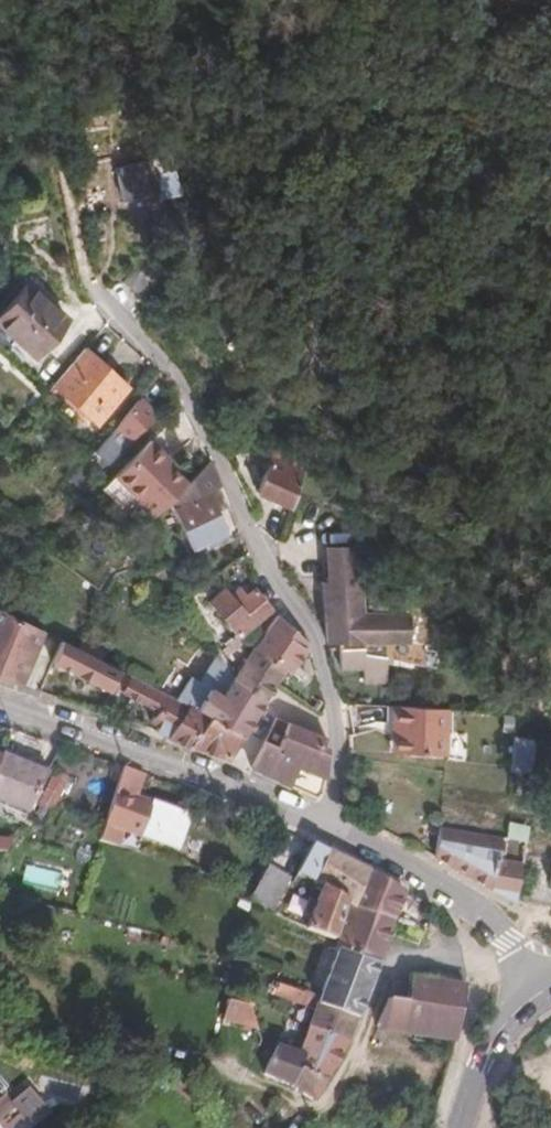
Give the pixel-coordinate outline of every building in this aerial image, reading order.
[(172,174),(168,160),(118,170),(124,200),(162,192),(164,199),(183,195),(179,173),(172,174)] [(66,320),(27,284),(0,313),(0,324),(33,355),(66,320)] [(128,388),(84,348),(52,384),(66,397),(61,402),(75,415),(79,409),(95,424),(128,388)] [(66,397),(52,384),(47,389),(61,402),(66,397)] [(155,416),(138,399),(115,425),(130,440),(155,416)] [(75,415),(61,402),(54,410),(68,423),(75,415)] [(149,440),(101,487),(120,507),(132,495),(151,515),(169,498),(185,482),(171,469),(165,463),(168,460),(149,440)] [(292,508),(310,462),(277,448),(258,493),(292,508)] [(165,463),(171,469),(174,466),(168,460),(165,463)] [(169,498),(174,510),(191,547),(225,532),(206,492),(220,487),(210,461),(185,482),(169,498)] [(84,475),(77,469),(69,478),(76,484),(84,475)] [(359,549),(329,549),(330,583),(323,583),(327,642),(408,643),(409,616),(361,614),(359,549)] [(236,636),(268,610),(268,609),(269,607),(254,589),(245,596),(237,603),(233,598),(224,587),(207,601),(236,636)] [(237,603),(245,596),(241,591),(233,598),(237,603)] [(9,614),(25,622),(28,614),(14,607),(9,614)] [(43,631),(25,622),(9,614),(0,610),(0,676),(19,682),(43,631)] [(271,623),(253,647),(284,669),(288,672),(309,644),(286,628),(283,632),(271,623)] [(240,644),(235,637),(220,649),(226,656),(240,644)] [(82,640),(77,649),(99,660),(104,651),(82,640)] [(99,660),(77,649),(70,645),(60,666),(109,691),(112,686),(119,671),(99,660)] [(253,647),(232,679),(264,701),(275,683),(284,669),(253,647)] [(364,647),(340,648),(340,669),(365,668),(364,647)] [(165,667),(156,664),(153,675),(162,676),(165,667)] [(264,701),(232,679),(223,669),(211,675),(205,682),(217,690),(209,703),(184,688),(176,699),(207,716),(240,737),(264,701)] [(132,676),(119,671),(112,686),(123,692),(132,676)] [(207,716),(176,699),(132,676),(123,692),(158,711),(150,721),(158,726),(156,730),(188,747),(190,744),(207,716)] [(444,755),(447,709),(393,706),(392,724),(396,725),(395,751),(444,755)] [(227,757),(240,737),(207,716),(190,744),(227,757)] [(284,734),(288,722),(275,717),(271,728),(284,734)] [(322,747),(326,737),(288,722),(284,734),(264,774),(316,798),(323,784),(326,768),(327,748),(322,747)] [(264,774),(284,734),(271,728),(251,768),(264,774)] [(512,754),(509,769),(521,771),(523,756),(512,754)] [(0,756),(0,799),(28,810),(46,774),(0,756)] [(99,840),(117,845),(123,829),(177,849),(189,816),(151,803),(148,809),(132,803),(135,797),(144,774),(123,766),(113,796),(99,840)] [(51,812),(68,777),(54,771),(37,805),(51,812)] [(148,809),(151,803),(135,797),(132,803),(148,809)] [(24,817),(28,810),(0,799),(0,807),(24,817)] [(504,835),(523,839),(526,826),(506,821),(504,835)] [(432,855),(513,901),(520,862),(496,858),(500,836),(437,825),(432,855)] [(6,851),(12,840),(0,838),(0,851),(6,851)] [(295,872),(313,881),(327,850),(312,842),(295,872)] [(316,883),(347,903),(352,907),(355,908),(369,870),(327,850),(313,881),(316,883)] [(248,899),(271,912),(289,879),(267,866),(248,899)] [(403,892),(369,870),(355,908),(393,920),(403,892)] [(332,940),(347,903),(316,883),(313,889),(319,892),(305,929),(332,940)] [(355,908),(352,907),(334,947),(338,950),(377,962),(393,920),(355,908)] [(45,919),(27,914),(22,933),(41,938),(45,919)] [(356,1017),(377,962),(338,950),(319,999),(317,1004),(356,1017)] [(273,991),(276,982),(250,972),(247,982),(273,991)] [(434,981),(410,977),(409,990),(406,1000),(389,998),(378,1024),(456,1040),(465,985),(451,983),(434,981)] [(348,1041),(356,1017),(317,1004),(319,999),(276,982),(273,991),(304,1002),(303,1005),(315,1009),(308,1026),(348,1041)] [(223,1019),(257,1028),(248,1004),(229,999),(223,1019)] [(302,1069),(325,1080),(346,1043),(348,1041),(308,1026),(299,1052),(306,1054),(302,1069)] [(156,1050),(160,1036),(145,1031),(140,1045),(156,1050)] [(291,1086),(313,1100),(325,1080),(302,1069),(306,1054),(299,1052),(277,1045),(264,1074),(291,1086)] [(191,1101),(196,1095),(180,1081),(175,1087),(191,1101)] [(254,1101),(259,1091),(243,1084),(239,1095),(254,1101)] [(25,1090),(8,1104),(19,1117),(25,1125),(42,1111),(25,1090)] [(19,1117),(8,1104),(0,1095),(0,1127),(6,1127),(19,1117)] [(249,1116),(254,1101),(239,1095),(236,1103),(249,1116)] [(276,1115),(283,1120),(282,1122),(293,1127),(298,1127),(305,1116),(290,1107),(284,1104),(276,1115)] [(290,1107),(305,1116),(306,1112),(292,1105),(290,1107)]
